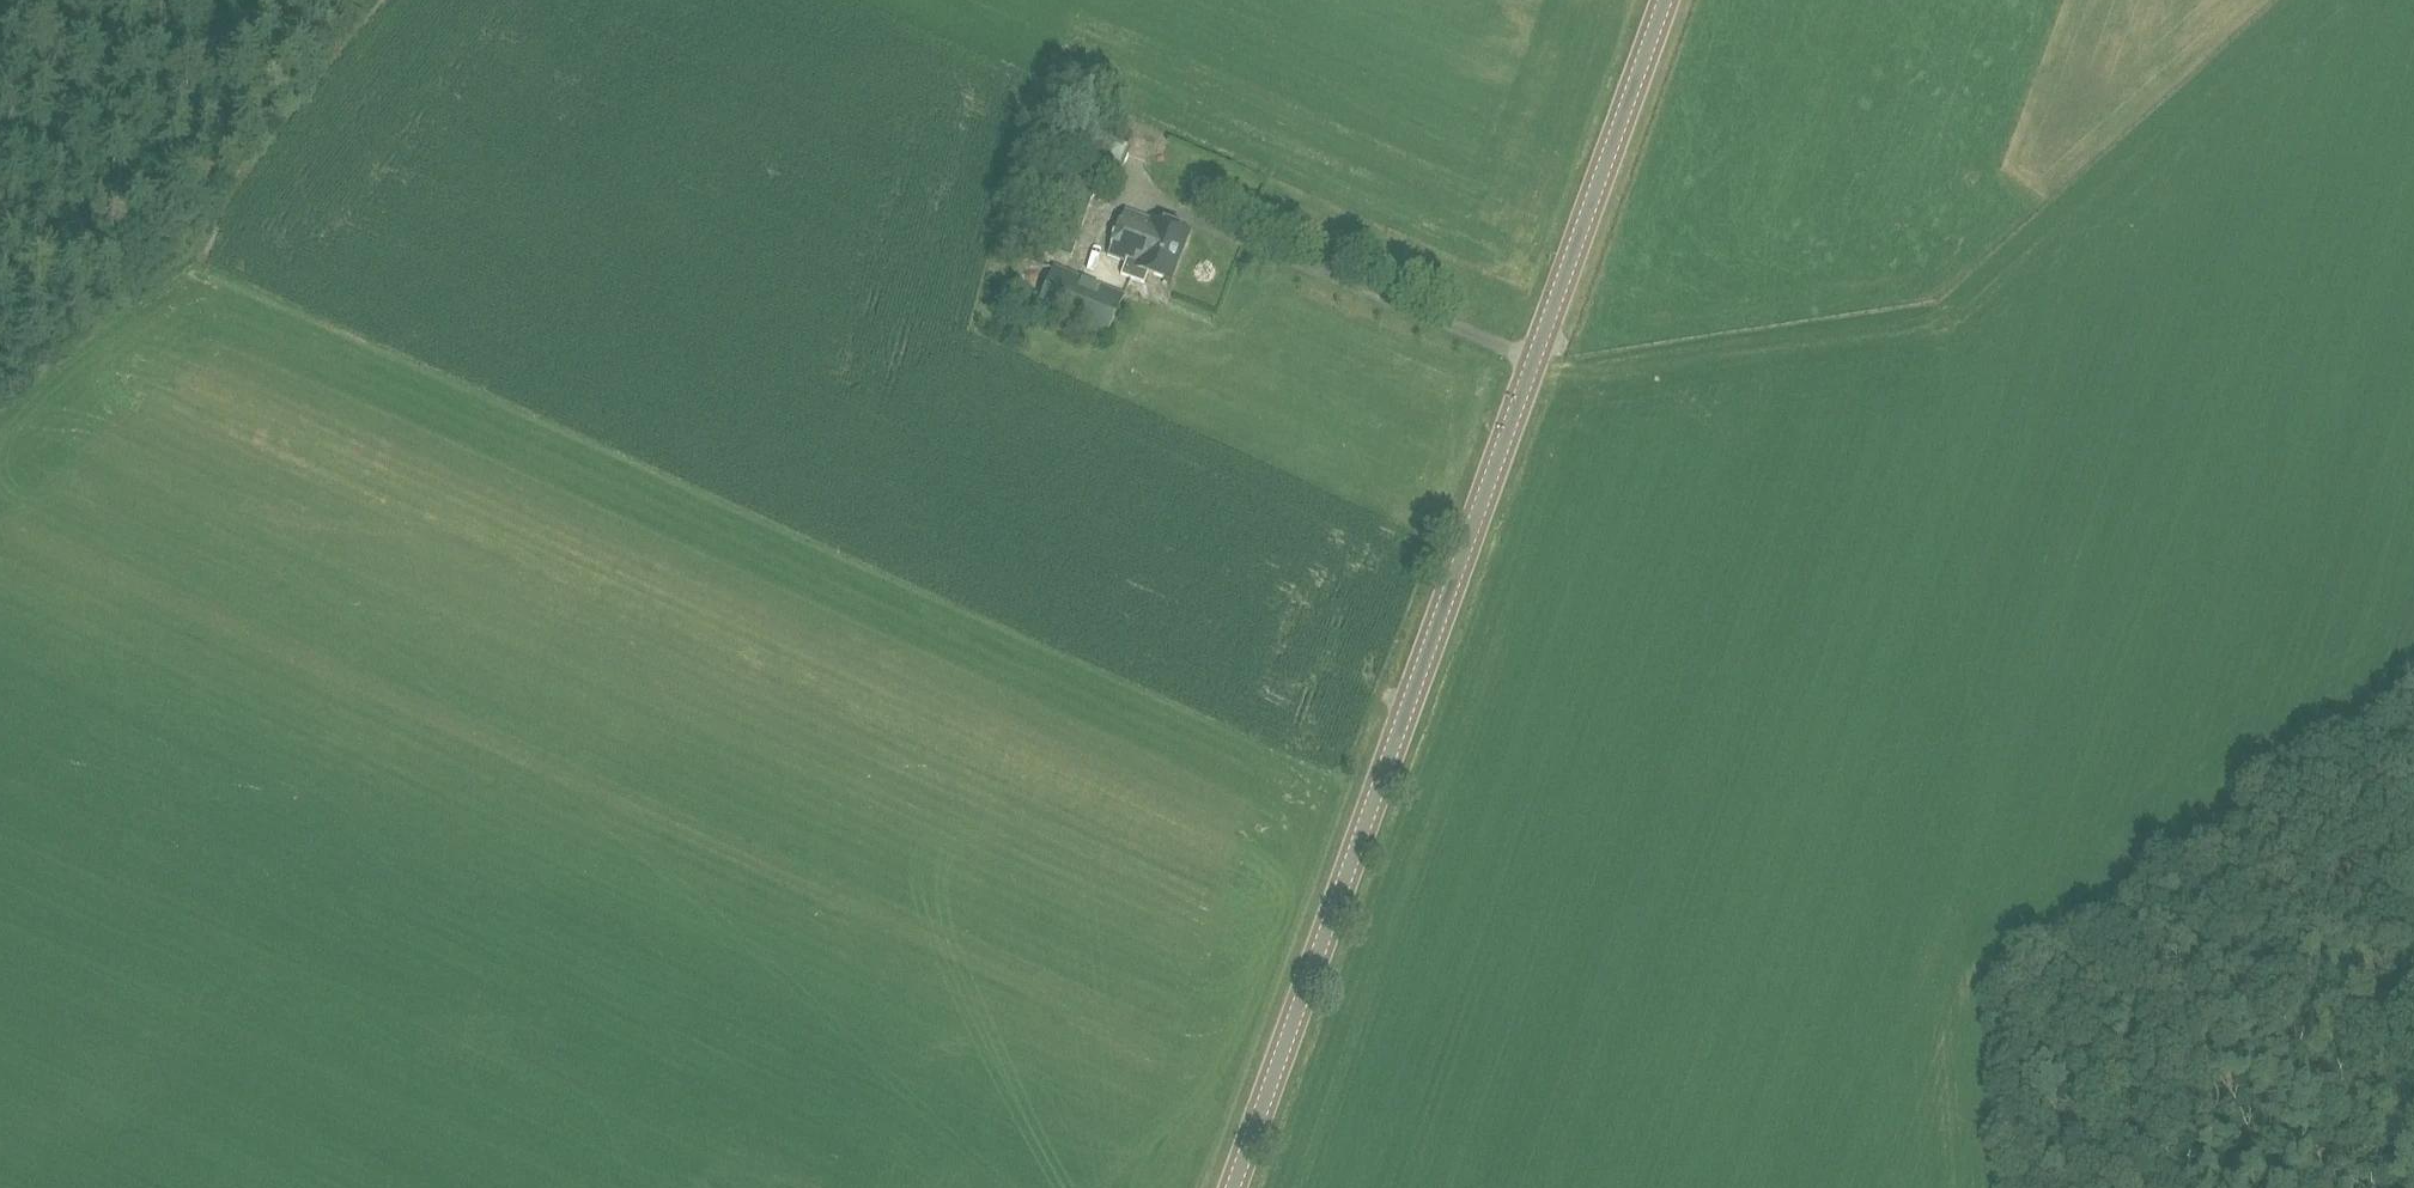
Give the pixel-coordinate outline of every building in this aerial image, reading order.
[(1128,154),(1131,147),(1104,136),(1091,166),(1071,158),(1065,172),(1055,168),(1042,207),(1049,209),(1046,219),(1036,216),(1027,244),(1037,247),(1038,247),(1034,260),(1049,265),(1053,252),(1070,258),(1091,202),(1082,199),(1086,191),(1100,198),(1110,175),(1117,177),(1128,154)] [(1149,220),(1123,211),(1107,255),(1127,262),(1122,276),(1144,284),(1148,273),(1170,281),(1188,232),(1150,218),(1149,220)] [(1123,296),(1052,268),(1036,307),(1107,336),(1117,309),(1128,313),(1133,299),(1123,295),(1123,296)]
